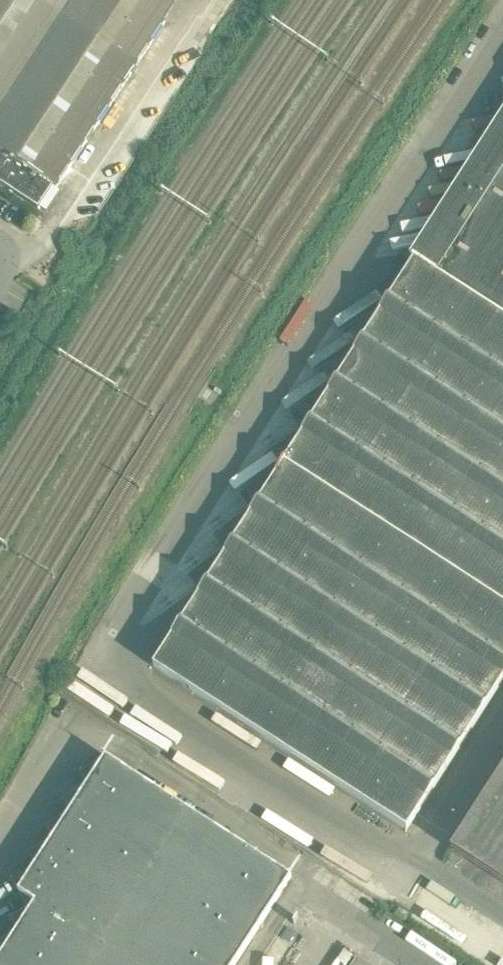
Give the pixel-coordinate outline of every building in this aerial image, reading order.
[(38,209),(53,187),(56,188),(99,123),(112,102),(141,60),(179,1),(180,0),(0,0),(0,184),(38,209)] [(408,256),(412,259),(411,261),(413,263),(376,288),(386,303),(350,328),(360,343),(324,369),(335,384),(298,409),(309,425),(273,450),(283,465),(247,490),(257,505),(221,530),(231,545),(195,571),(205,586),(153,667),(405,831),(502,678),(502,109),(408,256)] [(291,878),(105,758),(105,759),(81,773),(88,786),(64,800),(70,812),(70,813),(46,827),(53,839),(53,840),(29,854),(36,866),(12,881),(19,893),(35,904),(35,905),(11,919),(18,931),(17,931),(0,942),(0,957),(1,958),(0,958),(0,964),(234,964),(291,878)] [(451,850),(502,884),(502,769),(451,850)] [(405,921),(410,914),(400,908),(395,914),(405,921)]
